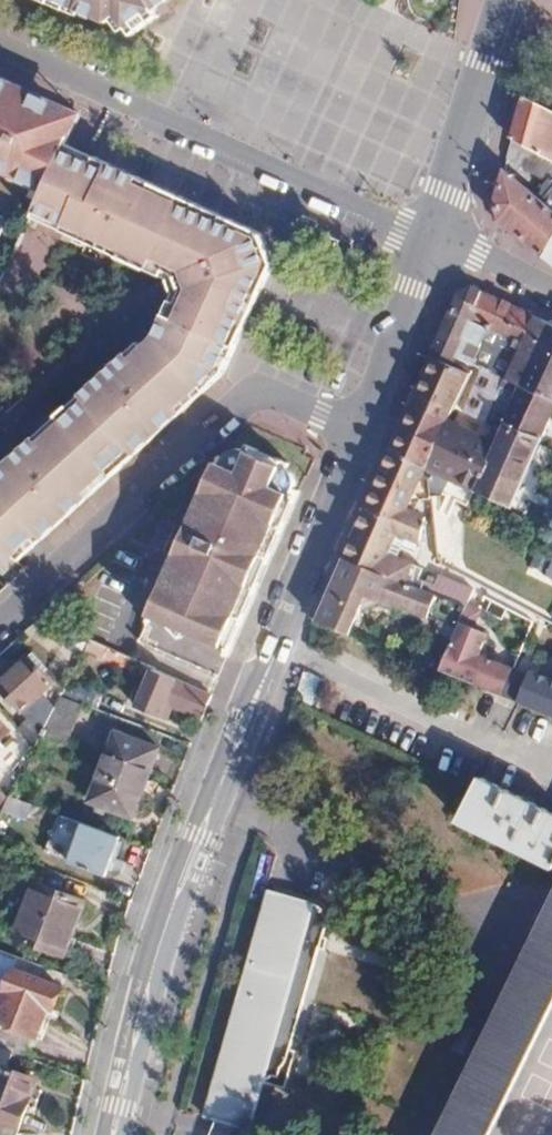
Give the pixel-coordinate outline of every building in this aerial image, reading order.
[(77,17),(81,8),(110,20),(117,16),(123,24),(153,7),(148,0),(40,0),(77,17)] [(153,7),(159,15),(178,1),(179,0),(148,0),(153,7)] [(153,7),(123,24),(131,35),(159,15),(153,7)] [(77,114),(58,105),(0,80),(0,116),(64,144),(77,114)] [(551,161),(551,110),(524,96),(516,123),(511,139),(551,161)] [(0,116),(0,170),(4,172),(5,169),(43,185),(41,188),(44,189),(64,144),(0,116)] [(541,256),(551,239),(551,161),(511,139),(507,157),(546,180),(541,186),(544,188),(537,197),(503,170),(494,201),(498,221),(541,256)] [(65,233),(100,161),(76,149),(68,145),(64,144),(44,189),(41,195),(37,203),(31,218),(49,225),(65,233)] [(100,161),(65,233),(109,253),(118,237),(130,243),(123,259),(173,283),(191,278),(195,291),(177,297),(156,337),(149,344),(138,355),(129,348),(106,370),(117,381),(104,392),(94,382),(27,443),(36,454),(27,463),(17,453),(0,468),(0,502),(38,543),(218,375),(269,265),(259,234),(100,161)] [(37,203),(41,195),(30,190),(26,199),(37,203)] [(118,237),(109,253),(123,259),(130,243),(118,237)] [(541,256),(551,265),(551,239),(541,256)] [(191,278),(173,283),(177,297),(195,291),(191,278)] [(433,348),(469,364),(481,369),(463,411),(486,420),(491,409),(497,394),(503,380),(532,315),(473,289),(457,293),(433,348)] [(532,315),(503,380),(551,400),(551,324),(532,315)] [(142,336),(129,348),(138,355),(149,344),(142,336)] [(469,364),(433,348),(430,354),(466,370),(469,364)] [(466,370),(430,354),(409,404),(446,420),(471,372),(466,370)] [(117,381),(106,370),(94,382),(104,392),(117,381)] [(542,437),(551,414),(551,400),(503,380),(497,394),(512,400),(506,415),(491,409),(486,420),(501,427),(504,420),(542,437)] [(409,404),(390,449),(426,466),(446,420),(409,404)] [(426,466),(450,478),(475,490),(495,440),(446,420),(426,466)] [(501,427),(495,440),(475,490),(526,514),(550,459),(536,453),(540,444),(542,437),(504,420),(501,427)] [(220,458),(217,455),(171,563),(248,597),(256,578),(246,574),(254,555),(263,559),(292,491),(283,466),(285,459),(243,442),(241,446),(220,458)] [(22,448),(17,453),(27,463),(36,454),(27,443),(22,448)] [(540,444),(536,453),(550,459),(551,455),(551,449),(540,444)] [(390,449),(354,535),(393,551),(396,545),(417,554),(420,544),(425,516),(409,509),(426,466),(390,449)] [(426,466),(431,495),(444,493),(450,478),(426,466)] [(0,502),(0,543),(18,563),(38,543),(0,502)] [(354,535),(351,540),(390,557),(393,551),(354,535)] [(351,540),(343,558),(403,582),(466,607),(473,588),(444,578),(442,583),(437,581),(436,585),(426,580),(429,573),(390,557),(351,540)] [(246,574),(256,578),(263,559),(254,555),(246,574)] [(316,621),(350,635),(362,608),(365,608),(374,599),(392,607),(394,604),(424,617),(426,615),(441,621),(434,637),(451,644),(461,621),(466,607),(403,582),(343,558),(316,621)] [(248,597),(171,563),(158,593),(176,601),(173,606),(165,627),(220,650),(218,655),(223,658),(248,597)] [(176,601),(158,593),(147,620),(152,622),(165,627),(173,606),(176,601)] [(466,607),(461,621),(476,628),(482,615),(466,607)] [(461,621),(451,644),(439,671),(467,683),(479,655),(488,633),(476,628),(461,621)] [(212,694),(109,648),(104,658),(150,679),(137,708),(167,722),(174,707),(201,719),(212,694)] [(467,683),(483,689),(495,662),(479,655),(467,683)] [(20,727),(36,744),(40,735),(60,697),(62,693),(30,658),(0,685),(30,719),(20,727)] [(517,702),(551,715),(551,674),(531,666),(517,702)] [(62,693),(60,697),(80,704),(92,709),(100,690),(70,679),(62,693)] [(80,704),(60,697),(40,735),(65,744),(80,704)] [(9,731),(0,721),(0,739),(9,731)] [(158,750),(117,734),(91,801),(132,817),(158,750)] [(480,779),(459,822),(551,867),(551,813),(480,779)] [(8,796),(2,808),(27,818),(33,805),(8,796)] [(120,838),(84,825),(69,862),(106,876),(120,838)] [(86,902),(34,882),(13,937),(65,957),(86,902)] [(214,1121),(243,1129),(250,1131),(264,1082),(274,1077),(281,1078),(323,929),(323,921),(321,912),(317,905),(315,902),(270,891),(204,1118),(214,1121)] [(551,1009),(551,898),(436,1134),(490,1134),(551,1009)] [(28,1058),(47,1010),(51,1012),(61,987),(14,969),(0,1004),(0,1048),(28,1058)] [(37,1080),(0,1065),(0,1134),(16,1134),(37,1080)] [(209,1134),(241,1134),(243,1129),(214,1121),(209,1134)]
